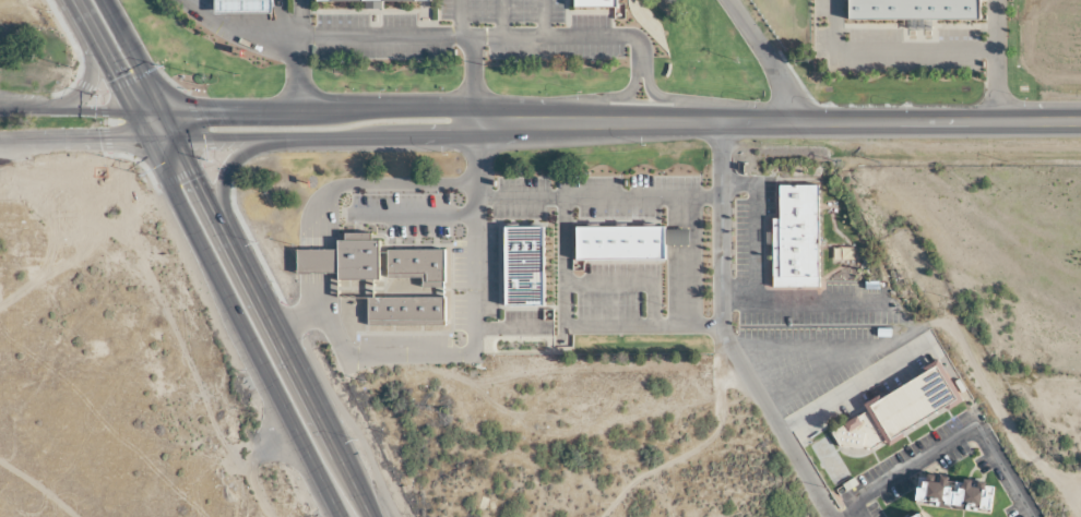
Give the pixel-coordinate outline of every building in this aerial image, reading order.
[(216,13),(273,12),(273,0),(216,0),(216,13)] [(845,20),(976,20),(976,0),(845,0),(845,20)] [(817,185),(779,185),(779,219),(771,219),(772,288),(820,287),(817,185)] [(573,226),(665,226),(665,260),(573,260),(573,226)] [(503,306),(503,227),(544,227),(544,306),(503,306)] [(378,240),(371,240),(371,233),(343,233),(343,240),(335,240),(335,250),(294,250),(294,274),(336,274),(336,280),(378,280),(378,240)] [(443,250),(385,250),(387,277),(420,277),(420,287),(444,286),(443,250)] [(365,297),(444,297),(444,324),(365,324),(365,297)] [(935,360),(961,400),(889,446),(864,405),(935,360)]
